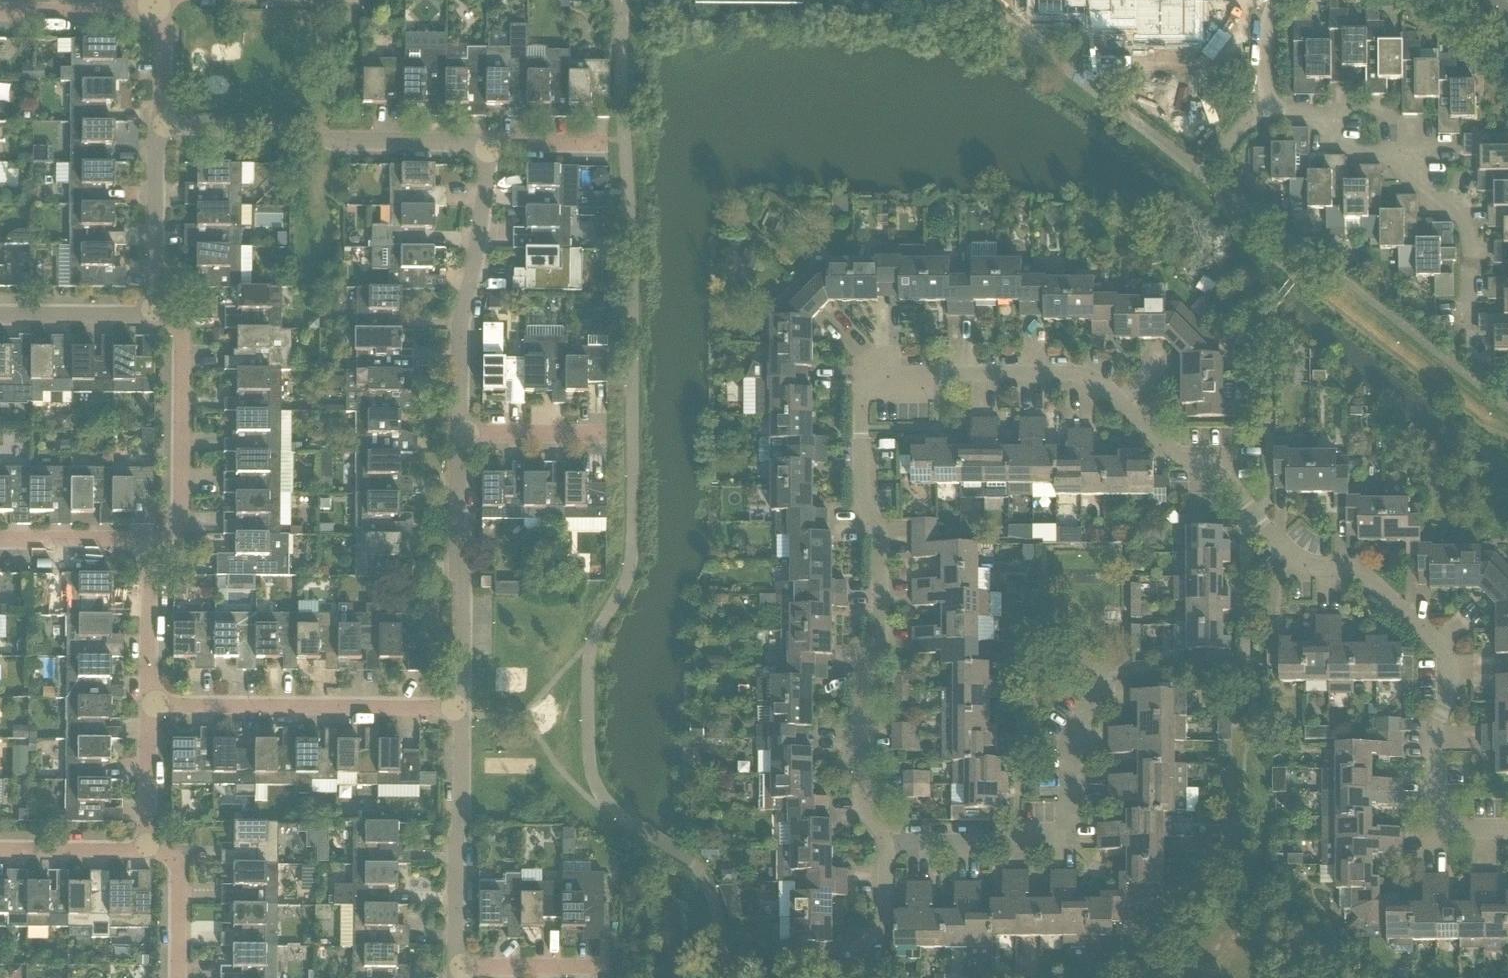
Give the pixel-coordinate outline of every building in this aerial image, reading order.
[(1036,2),(1063,3),(1063,9),(1087,9),(1087,14),(1110,15),(1110,22),(1135,22),(1135,32),(1135,38),(1197,38),(1197,4),(1203,4),(1215,4),(1215,2),(1215,0),(1036,0),(1036,2)] [(1330,12),(1330,43),(1331,43),(1331,80),(1330,80),(1330,84),(1331,84),(1337,84),(1338,84),(1345,84),(1345,68),(1351,68),(1366,68),(1366,31),(1348,31),(1348,11),(1338,11),(1330,12)] [(1375,11),(1368,11),(1368,22),(1379,22),(1379,15),(1375,11)] [(1294,23),(1294,24),(1307,23),(1307,22),(1306,22),(1299,15),(1294,19),(1294,23)] [(370,22),(370,30),(386,31),(386,23),(370,22)] [(1312,43),(1312,23),(1307,23),(1294,24),(1294,59),(1294,69),(1294,96),(1309,96),(1309,80),(1330,80),(1331,43),(1330,43),(1312,43)] [(1385,42),(1384,23),(1366,24),(1366,31),(1366,68),(1366,96),(1381,96),(1381,80),(1402,80),(1402,42),(1385,42)] [(485,49),(485,105),(514,106),(514,118),(526,118),(527,118),(527,117),(527,106),(527,61),(527,50),(527,48),(527,26),(509,25),(509,50),(506,50),(488,49),(485,49)] [(60,79),(60,83),(70,83),(70,82),(115,82),(127,82),(127,68),(115,68),(115,61),(115,41),(115,40),(71,40),(70,60),(70,69),(67,69),(60,76),(60,79)] [(1421,63),(1421,42),(1402,42),(1402,80),(1402,115),(1417,115),(1417,99),(1438,99),(1438,63),(1421,63)] [(485,105),(485,49),(466,49),(466,60),(444,60),(444,105),(472,105),(472,117),(486,117),(485,117),(485,105)] [(444,116),(444,105),(444,60),(444,50),(403,50),(403,60),(403,95),(403,105),(427,105),(427,104),(426,104),(426,95),(430,95),(431,117),(445,117),(445,116),(444,116)] [(567,117),(567,106),(568,61),(568,51),(548,51),(548,61),(527,61),(527,106),(554,106),(554,118),(568,118),(568,117),(567,117)] [(403,95),(403,60),(362,60),(362,104),(386,104),(386,103),(384,103),(384,95),(403,95)] [(609,119),(610,62),(568,61),(567,106),(597,106),(596,118),(609,119)] [(1457,83),(1457,62),(1438,63),(1438,99),(1438,135),(1453,135),(1453,119),(1475,118),(1475,83),(1457,83)] [(22,65),(22,80),(32,80),(32,67),(32,65),(22,65)] [(32,67),(32,80),(42,80),(42,67),(32,67)] [(115,106),(115,82),(70,82),(70,83),(70,123),(115,123),(105,123),(105,106),(115,106)] [(16,116),(16,122),(30,122),(32,122),(32,111),(30,111),(22,111),(16,116)] [(115,147),(115,123),(70,123),(70,164),(105,164),(105,147),(115,147)] [(1272,149),(1254,149),(1254,174),(1272,174),(1272,182),(1291,182),(1291,201),(1308,201),(1309,201),(1309,173),(1309,166),(1309,156),(1309,152),(1309,129),(1301,129),(1294,129),(1294,145),(1288,145),(1272,145),(1272,149)] [(1464,135),(1464,142),(1464,151),(1480,150),(1480,171),(1480,172),(1507,171),(1507,135),(1501,135),(1494,135),(1491,135),(1464,135)] [(1345,182),(1345,156),(1330,156),(1330,173),(1309,173),(1309,201),(1308,201),(1308,209),(1328,209),(1329,229),(1345,229),(1345,218),(1345,182)] [(35,164),(35,174),(46,174),(46,167),(44,167),(44,164),(35,164)] [(55,164),(55,184),(69,185),(69,205),(105,205),(105,188),(114,188),(114,164),(105,164),(70,164),(55,164)] [(240,206),(240,184),(241,164),(196,164),(196,188),(197,188),(197,186),(206,186),(205,205),(196,205),(196,206),(240,206)] [(389,186),(389,208),(434,208),(434,207),(446,207),(446,194),(434,194),(434,190),(434,166),(389,166),(389,186)] [(1345,182),(1345,218),(1345,229),(1345,236),(1364,236),(1364,239),(1380,239),(1381,212),(1381,193),(1381,186),(1381,183),(1381,166),(1366,166),(1366,182),(1345,182)] [(569,209),(577,209),(577,168),(525,167),(525,196),(513,196),(513,209),(525,209),(569,209)] [(1480,172),(1480,171),(1478,171),(1478,186),(1494,186),(1494,207),(1507,207),(1507,171),(1480,172)] [(609,195),(598,195),(599,209),(609,209),(609,195)] [(1417,269),(1417,240),(1417,196),(1402,196),(1402,212),(1381,212),(1380,239),(1380,249),(1399,248),(1399,269),(1417,269)] [(114,229),(114,205),(105,205),(69,205),(69,246),(114,247),(114,246),(126,246),(126,234),(104,234),(105,229),(114,229)] [(240,247),(240,206),(196,206),(196,235),(184,235),(184,248),(184,247),(196,247),(240,247)] [(1488,207),(1488,222),(1504,222),(1504,243),(1507,243),(1507,207),(1494,207),(1488,207)] [(371,235),(371,248),(424,249),(424,248),(424,231),(434,231),(434,208),(389,208),(389,228),(385,228),(384,228),(373,236),(373,235),(371,235)] [(569,250),(569,209),(525,209),(525,232),(534,232),(534,237),(512,237),(512,249),(525,250),(569,250)] [(1453,250),(1453,237),(1453,224),(1438,224),(1438,240),(1417,240),(1417,269),(1417,277),(1435,276),(1435,297),(1454,297),(1453,262),(1457,262),(1457,250),(1453,250)] [(754,232),(749,238),(757,245),(762,239),(754,232)] [(277,234),(277,246),(285,247),(285,235),(277,234)] [(348,238),(348,239),(350,241),(351,244),(357,244),(360,239),(357,234),(351,234),(350,236),(348,238)] [(594,240),(594,249),(605,249),(605,240),(594,240)] [(1504,243),(1494,243),(1494,258),(1507,258),(1507,243),(1504,243)] [(961,265),(961,316),(974,316),(974,302),(997,302),(997,256),(997,244),(974,244),(974,260),(974,265),(961,265)] [(125,288),(125,275),(114,275),(114,247),(69,246),(69,288),(125,288)] [(240,288),(240,247),(196,247),(195,274),(183,274),(183,288),(236,288),(237,288),(240,288)] [(889,297),(889,247),(877,247),(877,260),(858,260),(857,257),(853,257),(853,302),(878,302),(878,297),(889,297)] [(925,302),(925,256),(925,247),(889,247),(889,297),(900,297),(900,302),(925,302)] [(371,249),(371,265),(377,270),(389,271),(388,289),(401,289),(401,290),(424,290),(424,272),(433,272),(433,249),(434,248),(424,248),(424,249),(371,248),(371,249)] [(512,278),(512,291),(532,292),(569,292),(569,262),(569,250),(525,250),(524,278),(512,278)] [(755,270),(760,255),(746,250),(741,265),(755,270)] [(930,260),(930,256),(925,256),(925,302),(948,302),(948,316),(961,316),(961,265),(951,265),(951,260),(930,260)] [(1002,260),(1002,256),(997,256),(997,302),(1020,302),(1020,316),(1033,316),(1033,265),(1023,265),(1023,260),(1002,260)] [(821,310),(829,302),(853,302),(853,257),(848,257),(848,260),(829,260),(829,266),(814,266),(795,285),(821,310)] [(1047,280),(1047,265),(1033,265),(1033,316),(1044,316),(1044,321),(1069,321),(1069,275),(1064,275),(1064,280),(1047,280)] [(18,274),(18,286),(31,286),(31,274),(18,274)] [(1074,280),(1074,275),(1069,275),(1069,321),(1092,321),(1092,335),(1105,335),(1105,284),(1095,284),(1095,280),(1074,280)] [(1488,279),(1488,294),(1504,294),(1505,315),(1507,315),(1507,279),(1488,279)] [(1120,298),(1120,284),(1105,284),(1105,335),(1116,335),(1116,340),(1141,340),(1141,294),(1136,294),(1136,298),(1120,298)] [(768,343),(812,343),(812,319),(821,310),(795,285),(777,303),(777,318),(772,318),(772,338),(768,338),(768,343)] [(1141,294),(1141,340),(1165,340),(1174,348),(1199,322),(1181,304),(1167,304),(1167,298),(1166,298),(1166,285),(1142,285),(1142,294),(1141,294)] [(608,286),(600,286),(600,294),(608,294),(608,286)] [(281,330),(281,288),(240,288),(237,288),(236,288),(236,312),(245,312),(245,317),(224,316),(224,329),(236,329),(281,330)] [(354,330),(354,331),(401,331),(401,330),(391,330),(391,313),(401,313),(401,290),(401,289),(388,289),(356,289),(356,330),(354,330)] [(488,297),(488,309),(500,309),(500,297),(488,297)] [(595,297),(595,307),(605,307),(605,297),(595,297)] [(1505,315),(1478,315),(1479,330),(1494,330),(1495,352),(1507,352),(1507,315),(1505,315)] [(307,323),(307,329),(318,329),(318,318),(313,318),(307,323)] [(1219,356),(1219,342),(1199,322),(1174,348),(1182,357),(1182,381),(1228,381),(1228,376),(1224,376),(1224,356),(1219,356)] [(482,359),(482,392),(506,392),(506,391),(506,383),(511,383),(511,391),(511,404),(523,404),(523,392),(523,359),(502,359),(502,325),(483,325),(482,354),(495,354),(495,359),(482,359)] [(236,329),(236,357),(224,357),(224,371),(236,371),(281,371),(291,371),(291,330),(281,330),(236,329)] [(356,352),(356,372),(400,372),(413,372),(413,371),(410,370),(410,360),(411,360),(411,359),(400,359),(401,344),(403,344),(403,340),(401,340),(401,331),(354,331),(354,352),(356,352)] [(14,393),(14,403),(27,403),(30,403),(31,393),(31,349),(31,336),(30,336),(19,336),(19,348),(13,348),(0,348),(0,393),(14,393)] [(31,393),(30,403),(42,403),(42,393),(72,393),(72,349),(72,337),(71,337),(59,337),(59,349),(54,349),(31,349),(31,393)] [(114,338),(114,337),(101,337),(101,358),(93,358),(93,350),(95,350),(95,349),(72,349),(72,393),(112,394),(113,349),(113,338),(114,338)] [(154,394),(155,337),(141,337),(141,338),(142,338),(142,357),(134,357),(134,350),(136,350),(136,349),(113,349),(112,394),(154,394)] [(523,348),(523,359),(523,392),(552,392),(552,404),(564,404),(564,392),(565,392),(565,348),(565,338),(562,338),(526,338),(523,338),(523,348)] [(754,363),(747,379),(758,379),(808,379),(807,368),(812,368),(812,343),(768,343),(768,348),(772,348),(772,367),(763,367),(754,363)] [(606,383),(607,348),(565,348),(565,392),(588,393),(588,383),(606,383)] [(280,411),(281,371),(236,371),(236,394),(245,394),(245,411),(280,411)] [(1313,371),(1313,381),(1326,381),(1326,371),(1313,371)] [(345,390),(345,413),(355,413),(400,413),(411,413),(412,413),(412,399),(404,399),(404,393),(400,393),(400,386),(402,386),(402,382),(400,382),(400,372),(356,372),(355,390),(345,390)] [(758,415),(769,415),(813,415),(812,390),(808,390),(808,379),(758,379),(758,415)] [(1223,405),(1223,385),(1228,385),(1228,381),(1182,381),(1182,406),(1187,406),(1187,417),(1237,417),(1237,404),(1223,405)] [(222,442),(222,452),(235,452),(280,453),(280,450),(280,411),(245,411),(236,411),(236,435),(236,442),(222,442)] [(412,454),(412,441),(400,441),(400,413),(355,413),(355,454),(400,454),(412,454)] [(760,451),(777,451),(827,451),(827,438),(813,438),(813,415),(769,415),(769,420),(773,420),(773,439),(764,439),(760,442),(760,451)] [(57,422),(57,429),(70,430),(70,417),(63,417),(57,422)] [(960,499),(985,499),(985,485),(985,419),(972,419),(972,449),(960,449),(960,484),(960,493),(960,499)] [(1008,496),(1008,485),(1009,485),(1009,449),(997,449),(997,419),(985,419),(985,485),(985,499),(1008,499),(1008,496)] [(1033,485),(1033,419),(1020,419),(1020,449),(1009,449),(1009,485),(1008,485),(1009,496),(1034,496),(1033,485)] [(1045,419),(1033,419),(1033,485),(1034,496),(1034,499),(1057,499),(1057,496),(1057,485),(1057,460),(1057,449),(1046,449),(1045,419)] [(142,430),(142,443),(154,443),(154,432),(154,430),(142,430)] [(1057,496),(1081,496),(1081,430),(1068,430),(1068,460),(1057,460),(1057,485),(1057,496)] [(1093,460),(1093,430),(1081,430),(1081,496),(1106,496),(1106,460),(1093,460)] [(1287,452),(1287,439),(1275,439),(1275,489),(1287,489),(1287,494),(1311,494),(1311,448),(1307,448),(1307,452),(1287,452)] [(60,454),(70,454),(70,441),(60,441),(60,454)] [(937,484),(937,441),(927,441),(927,449),(912,449),(912,456),(912,475),(912,484),(937,484)] [(947,449),(947,441),(937,441),(937,484),(960,484),(960,449),(947,449)] [(291,444),(291,453),(301,453),(301,444),(291,444)] [(319,444),(319,452),(327,452),(327,444),(319,444)] [(1316,452),(1316,448),(1311,448),(1311,494),(1335,494),(1335,508),(1347,508),(1348,508),(1348,485),(1349,485),(1349,457),(1337,457),(1337,452),(1316,452)] [(827,463),(827,451),(777,451),(760,451),(760,460),(763,463),(772,463),(772,482),(768,482),(768,487),(813,487),(813,463),(827,463)] [(280,494),(280,454),(280,453),(235,452),(235,476),(244,476),(244,481),(223,481),(223,494),(235,494),(235,493),(280,494)] [(1106,496),(1129,496),(1129,452),(1119,452),(1119,460),(1106,460),(1106,496)] [(1139,460),(1139,452),(1129,452),(1129,496),(1153,496),(1153,502),(1166,502),(1166,477),(1153,477),(1153,460),(1139,460)] [(330,454),(320,455),(320,467),(331,467),(330,454)] [(355,454),(354,495),(399,495),(400,494),(404,494),(411,495),(411,482),(404,482),(399,482),(400,477),(400,454),(355,454)] [(901,456),(901,475),(912,475),(912,456),(901,456)] [(482,475),(481,520),(523,520),(523,475),(524,463),(512,463),(512,475),(482,475)] [(563,520),(564,475),(564,463),(552,463),(551,485),(546,485),(546,475),(523,475),(523,520),(524,531),(542,531),(542,520),(563,520)] [(10,513),(17,513),(17,525),(29,525),(30,513),(30,468),(28,468),(0,468),(0,513),(10,513)] [(71,513),(71,469),(30,468),(30,513),(58,513),(58,525),(71,525),(71,513)] [(112,514),(112,469),(71,469),(71,513),(94,513),(94,504),(99,504),(99,526),(112,526),(112,514)] [(153,505),(154,469),(112,469),(112,514),(135,514),(135,504),(153,505)] [(605,521),(606,485),(587,485),(587,476),(564,475),(563,520),(585,520),(605,521)] [(316,494),(316,480),(303,480),(303,494),(316,494)] [(1361,485),(1349,485),(1348,485),(1348,508),(1347,508),(1347,537),(1359,537),(1359,541),(1384,541),(1384,496),(1379,496),(1379,500),(1361,500),(1361,485)] [(813,510),(813,487),(768,487),(768,491),(772,491),(772,513),(777,513),(777,523),(827,523),(827,510),(813,510)] [(280,533),(280,494),(235,493),(235,494),(235,517),(244,517),(244,535),(280,535),(288,535),(288,536),(302,536),(302,527),(289,528),(289,532),(280,533)] [(399,518),(399,495),(354,495),(354,536),(399,537),(399,536),(390,535),(390,518),(399,518)] [(1388,500),(1388,496),(1384,496),(1384,541),(1407,541),(1407,556),(1419,556),(1420,556),(1420,533),(1421,533),(1421,505),(1409,505),(1409,500),(1388,500)] [(1230,553),(1230,543),(1223,543),(1223,529),(1205,529),(1205,517),(1180,516),(1180,529),(1186,530),(1187,553),(1230,553)] [(913,533),(938,533),(938,520),(913,520),(913,533)] [(827,523),(777,523),(777,537),(777,559),(788,559),(832,559),(832,534),(827,534),(827,523)] [(332,525),(319,525),(319,534),(332,534),(332,525)] [(1025,541),(1033,541),(1033,532),(1033,525),(1008,525),(1008,538),(1025,541)] [(1075,544),(1075,528),(1057,528),(1057,531),(1056,543),(1075,544)] [(1056,543),(1057,531),(1033,532),(1033,541),(1043,541),(1043,544),(1056,543)] [(1103,532),(1090,532),(1090,542),(1103,542),(1103,532)] [(913,545),(938,545),(938,533),(913,533),(913,545)] [(1433,548),(1433,533),(1421,533),(1420,533),(1420,556),(1419,556),(1420,584),(1431,585),(1431,590),(1455,590),(1455,543),(1451,543),(1451,548),(1433,548)] [(280,535),(244,535),(235,534),(235,564),(222,564),(223,577),(241,577),(255,576),(288,576),(288,536),(288,535),(280,535)] [(1113,544),(1129,544),(1129,534),(1113,535),(1113,544)] [(399,560),(399,537),(354,536),(354,578),(389,578),(389,560),(399,560)] [(1460,543),(1455,543),(1455,590),(1480,589),(1488,598),(1507,579),(1507,566),(1495,553),(1481,553),(1481,547),(1460,547),(1460,543)] [(978,569),(978,545),(938,545),(913,545),(913,558),(942,558),(942,569),(978,569)] [(1140,570),(1140,553),(1130,552),(1131,570),(1140,570)] [(1187,578),(1223,577),(1223,563),(1230,563),(1230,553),(1187,553),(1187,578)] [(832,582),(832,559),(788,559),(788,564),(791,564),(791,583),(777,583),(777,595),(846,595),(846,582),(832,582)] [(304,564),(304,575),(315,575),(315,564),(304,564)] [(320,568),(319,576),(327,576),(328,568),(320,568)] [(584,568),(565,568),(565,581),(565,583),(584,583),(584,582),(584,568)] [(913,594),(978,593),(978,569),(942,569),(942,581),(913,581),(913,594)] [(67,575),(66,616),(102,617),(102,616),(111,616),(123,616),(123,604),(111,604),(111,593),(111,575),(96,575),(67,575)] [(255,576),(241,577),(242,589),(255,588),(255,576)] [(296,589),(296,577),(285,577),(284,589),(296,589)] [(1223,577),(1187,578),(1175,578),(1175,602),(1187,602),(1230,601),(1230,591),(1223,591),(1223,577)] [(481,578),(481,588),(483,588),(488,588),(490,588),(490,584),(490,578),(481,578)] [(1488,598),(1497,607),(1497,629),(1507,629),(1507,579),(1488,598)] [(174,581),(174,595),(185,595),(185,581),(174,581)] [(515,584),(495,584),(495,596),(512,596),(515,596),(515,584)] [(1131,602),(1140,602),(1140,585),(1131,585),(1131,602)] [(991,617),(991,593),(978,593),(913,594),(913,606),(943,606),(943,617),(991,617)] [(846,608),(846,595),(777,595),(777,608),(779,608),(779,631),(832,631),(832,608),(846,608)] [(1187,626),(1223,625),(1223,612),(1230,611),(1230,601),(1187,602),(1187,626)] [(1140,618),(1140,602),(1131,602),(1131,618),(1140,618)] [(337,650),(337,660),(361,660),(361,659),(359,658),(359,650),(366,650),(368,650),(368,657),(378,657),(378,615),(378,605),(364,605),(364,615),(351,615),(351,604),(337,604),(337,615),(337,650)] [(0,606),(0,615),(12,615),(12,606),(0,606)] [(173,614),(172,659),(173,659),(194,659),(196,659),(199,659),(199,671),(213,671),(215,671),(215,670),(214,670),(214,659),(214,614),(173,614)] [(214,614),(214,659),(236,659),(238,659),(242,659),(242,671),(256,671),(256,670),(255,670),(255,659),(255,614),(214,614)] [(255,614),(255,659),(279,659),(283,659),(283,671),(297,671),(296,671),(296,659),(296,615),(255,614)] [(296,615),(296,659),(316,659),(317,659),(320,660),(320,658),(318,658),(318,654),(318,650),(327,650),(337,650),(337,615),(316,615),(296,615)] [(378,657),(378,660),(398,660),(399,660),(402,660),(402,659),(400,659),(400,655),(400,651),(408,651),(408,655),(408,671),(407,671),(407,672),(420,672),(420,615),(378,615),(378,657)] [(66,616),(66,657),(111,658),(123,658),(123,657),(123,645),(111,645),(111,640),(111,616),(102,616),(102,617),(66,616)] [(1305,682),(1329,682),(1329,616),(1316,616),(1316,646),(1305,646),(1305,682)] [(1341,646),(1341,616),(1329,616),(1329,682),(1329,694),(1353,694),(1353,682),(1353,646),(1341,646)] [(913,629),(913,641),(978,641),(995,641),(995,617),(991,617),(943,617),(943,629),(913,629)] [(1223,625),(1187,626),(1175,626),(1175,650),(1191,650),(1191,661),(1223,661),(1223,650),(1230,650),(1230,639),(1223,639),(1223,625)] [(1131,633),(1131,650),(1132,650),(1140,650),(1140,633),(1140,626),(1131,626),(1131,633)] [(1497,629),(1497,656),(1502,656),(1502,667),(1507,667),(1507,629),(1497,629)] [(778,655),(778,667),(827,667),(827,656),(832,656),(832,631),(779,631),(779,655),(778,655)] [(1291,646),(1291,639),(1268,639),(1268,664),(1280,664),(1280,682),(1305,682),(1305,646),(1291,646)] [(1353,682),(1377,682),(1377,639),(1367,639),(1367,646),(1353,646),(1353,682)] [(1377,639),(1377,682),(1403,682),(1413,694),(1413,660),(1412,660),(1412,658),(1412,656),(1411,654),(1410,653),(1408,651),(1407,650),(1405,649),(1403,649),(1402,649),(1402,646),(1387,646),(1387,639),(1377,639)] [(978,665),(978,646),(978,641),(913,641),(913,654),(943,654),(943,666),(954,666),(954,665),(978,665)] [(1036,643),(1026,643),(1026,649),(1030,654),(1036,654),(1036,643)] [(122,698),(122,688),(111,688),(111,658),(66,657),(66,699),(101,698),(111,698),(122,698)] [(707,658),(707,667),(724,667),(724,658),(707,658)] [(990,679),(990,665),(978,665),(954,665),(954,666),(954,689),(997,689),(997,679),(990,679)] [(691,667),(691,675),(704,676),(704,667),(691,667)] [(768,703),(813,703),(813,679),(827,679),(827,667),(778,667),(778,678),(773,678),(773,698),(768,698),(768,703)] [(1502,667),(1502,678),(1497,678),(1497,702),(1507,702),(1507,667),(1502,667)] [(918,689),(918,677),(893,677),(893,689),(918,689)] [(1185,717),(1186,680),(1131,680),(1131,703),(1139,703),(1139,717),(1185,717)] [(918,702),(918,689),(893,689),(893,702),(918,702)] [(942,713),(990,713),(990,699),(997,699),(997,689),(954,689),(942,689),(942,713)] [(110,722),(111,698),(101,698),(66,699),(66,740),(110,740),(110,739),(101,739),(101,722),(110,722)] [(1507,739),(1507,702),(1497,702),(1497,726),(1483,726),(1483,739),(1507,739)] [(813,728),(813,703),(768,703),(768,708),(773,708),(773,727),(758,727),(758,739),(808,739),(808,728),(813,728)] [(990,727),(990,713),(942,713),(942,737),(997,737),(997,727),(990,727)] [(1109,728),(1109,741),(1174,741),(1185,741),(1185,717),(1139,717),(1139,728),(1109,728)] [(1376,733),(1402,732),(1402,720),(1376,720),(1376,733)] [(918,738),(918,725),(893,725),(893,737),(918,738)] [(13,727),(13,739),(28,739),(28,728),(28,727),(13,727)] [(1328,740),(1328,728),(1303,728),(1303,740),(1328,740)] [(172,741),(172,786),(213,786),(213,741),(214,741),(214,729),(213,729),(200,729),(200,741),(196,741),(172,741)] [(254,751),(254,786),(267,786),(295,786),(295,741),(296,741),(296,729),(295,729),(282,729),(282,730),(282,732),(282,751),(276,751),(276,743),(278,743),(278,741),(274,741),(273,741),(254,741),(254,751)] [(295,786),(295,794),(313,794),(313,781),(336,781),(336,742),(337,742),(337,730),(338,730),(336,730),(324,730),(324,751),(317,751),(317,743),(319,743),(319,742),(296,741),(295,741),(295,786)] [(336,781),(336,786),(377,787),(377,742),(378,742),(378,731),(379,731),(379,730),(377,730),(364,730),(364,751),(358,751),(358,743),(360,743),(360,742),(337,742),(336,742),(336,781)] [(1402,745),(1402,732),(1376,733),(1376,745),(1402,745)] [(918,750),(918,738),(893,737),(893,750),(918,750)] [(997,737),(942,737),(942,750),(954,750),(954,762),(966,762),(966,761),(1001,761),(1001,760),(1000,760),(1000,747),(997,747),(997,737)] [(808,750),(808,739),(758,739),(758,751),(773,751),(773,770),(768,770),(768,775),(813,775),(813,750),(808,750)] [(1483,739),(1483,751),(1497,751),(1497,775),(1507,775),(1507,739),(1483,739)] [(29,740),(28,753),(37,753),(37,740),(29,740)] [(110,763),(110,740),(66,740),(65,781),(110,781),(101,781),(101,763),(110,763)] [(213,741),(213,786),(254,786),(254,751),(235,750),(235,742),(237,742),(237,741),(214,741),(213,741)] [(1174,765),(1174,741),(1109,741),(1109,754),(1138,754),(1138,765),(1174,765)] [(377,742),(377,787),(419,787),(419,774),(419,751),(400,751),(400,743),(401,743),(401,742),(378,742),(377,742)] [(1335,769),(1372,769),(1372,758),(1402,758),(1402,745),(1376,745),(1335,745),(1335,769)] [(1001,775),(1001,761),(966,761),(966,762),(954,762),(954,785),(966,785),(1008,785),(1008,775),(1001,775)] [(12,762),(12,776),(13,776),(28,777),(28,762),(12,762)] [(1109,777),(1109,789),(1187,789),(1187,765),(1174,765),(1138,765),(1139,776),(1109,777)] [(1335,769),(1322,769),(1322,793),(1402,793),(1402,780),(1372,780),(1372,769),(1335,769)] [(904,785),(930,785),(930,773),(904,773),(904,785)] [(435,786),(435,774),(423,774),(423,786),(435,786)] [(813,775),(768,775),(760,775),(761,811),(778,811),(827,811),(827,798),(813,798),(813,775)] [(110,804),(110,781),(65,781),(65,823),(100,823),(100,804),(110,804)] [(904,798),(930,798),(930,785),(904,785),(904,798)] [(1008,785),(966,785),(966,807),(951,807),(951,821),(991,821),(991,810),(1001,810),(1001,795),(1009,795),(1008,785)] [(1187,813),(1187,789),(1109,789),(1109,801),(1139,801),(1139,812),(1139,813),(1174,813),(1187,813)] [(1216,790),(1216,798),(1219,800),(1223,800),(1225,800),(1225,790),(1223,790),(1216,790)] [(1402,793),(1322,793),(1322,817),(1372,817),(1372,806),(1402,806),(1402,793)] [(827,822),(827,811),(778,811),(778,823),(792,823),(792,842),(788,842),(788,846),(832,846),(832,822),(827,822)] [(1139,813),(1139,812),(1128,812),(1128,824),(1098,824),(1098,837),(1175,837),(1174,813),(1139,813)] [(244,813),(244,823),(254,823),(254,813),(244,813)] [(361,813),(361,824),(377,824),(377,822),(377,813),(361,813)] [(1372,828),(1372,817),(1322,817),(1322,841),(1402,841),(1402,828),(1372,828)] [(221,851),(221,864),(233,864),(265,865),(277,865),(276,823),(265,823),(254,823),(244,823),(236,823),(233,823),(233,852),(221,851)] [(352,824),(352,865),(388,865),(388,853),(397,853),(397,848),(397,824),(377,824),(361,824),(352,824)] [(1229,827),(1221,827),(1221,828),(1221,836),(1229,836),(1231,836),(1232,836),(1232,827),(1231,827),(1229,827)] [(563,830),(563,840),(573,840),(573,830),(567,830),(563,830)] [(1221,836),(1220,855),(1221,855),(1230,855),(1231,836),(1229,836),(1221,836)] [(1164,861),(1164,838),(1175,838),(1175,837),(1098,837),(1098,850),(1128,849),(1128,861),(1164,861)] [(1338,866),(1372,866),(1372,854),(1402,853),(1402,841),(1322,841),(1322,867),(1338,866)] [(702,846),(702,856),(719,856),(719,846),(702,846)] [(788,846),(777,846),(777,883),(797,883),(847,883),(847,870),(832,870),(832,846),(788,846)] [(316,851),(316,863),(328,863),(328,851),(316,851)] [(1288,856),(1288,865),(1301,866),(1301,856),(1288,856)] [(1142,914),(1150,906),(1150,885),(1164,885),(1164,861),(1128,861),(1128,875),(1121,875),(1121,894),(1142,914)] [(265,865),(233,864),(233,888),(242,888),(242,894),(221,893),(221,905),(232,905),(277,906),(277,865),(265,865)] [(334,895),(334,906),(340,906),(352,906),(387,906),(387,889),(397,889),(397,865),(388,865),(352,865),(352,885),(344,885),(334,895)] [(1338,891),(1338,911),(1350,911),(1350,912),(1358,919),(1379,898),(1379,879),(1372,879),(1372,866),(1338,866),(1338,884),(1338,891)] [(1298,867),(1289,867),(1289,876),(1294,876),(1298,871),(1298,867)] [(302,868),(302,880),(314,880),(314,868),(302,868)] [(27,927),(27,893),(26,893),(27,883),(27,871),(15,871),(15,893),(9,893),(10,883),(0,883),(0,927),(27,927)] [(1016,937),(1016,871),(1003,871),(1003,901),(991,901),(991,913),(992,913),(992,937),(993,937),(1016,937)] [(1029,901),(1029,871),(1016,871),(1016,937),(1040,937),(1040,901),(1029,901)] [(1040,937),(1064,937),(1064,871),(1051,871),(1052,901),(1040,901),(1040,937)] [(1077,901),(1077,871),(1064,871),(1064,937),(1064,945),(1088,945),(1088,901),(1077,901)] [(520,928),(520,873),(505,873),(502,877),(502,880),(480,881),(480,883),(478,883),(478,927),(507,928),(507,940),(520,940),(520,928)] [(603,934),(603,919),(603,874),(562,874),(562,883),(561,918),(560,918),(560,928),(588,928),(588,934),(603,934)] [(1412,941),(1436,941),(1436,875),(1423,875),(1424,904),(1412,905),(1412,941)] [(1449,905),(1449,875),(1436,875),(1436,941),(1460,941),(1460,905),(1449,905)] [(1484,949),(1484,941),(1484,875),(1471,875),(1472,905),(1460,905),(1460,941),(1460,949),(1484,949)] [(1496,875),(1484,875),(1484,941),(1507,941),(1507,921),(1507,904),(1497,904),(1496,875)] [(27,883),(26,893),(27,893),(27,927),(50,928),(50,940),(68,940),(68,928),(68,893),(67,893),(67,888),(56,888),(56,893),(50,893),(51,888),(51,883),(27,883)] [(520,883),(520,928),(543,928),(543,918),(560,918),(561,918),(562,883),(521,883),(520,883)] [(788,919),(833,919),(832,896),(847,895),(847,883),(797,883),(797,894),(792,894),(792,914),(788,914),(788,919)] [(920,960),(920,948),(920,883),(907,883),(908,913),(905,909),(899,909),(896,913),(895,913),(895,948),(908,948),(908,960),(920,960)] [(933,912),(933,883),(920,883),(920,948),(944,948),(944,912),(933,912)] [(944,948),(968,948),(968,883),(956,883),(956,912),(944,912),(944,948)] [(981,913),(980,883),(968,883),(968,948),(968,961),(993,961),(993,937),(992,937),(992,913),(991,913),(981,913)] [(109,893),(98,893),(98,884),(68,884),(67,893),(68,893),(68,928),(91,928),(91,939),(109,939),(109,928),(109,884),(109,893)] [(151,929),(151,893),(133,893),(133,884),(109,884),(109,928),(151,929)] [(1162,934),(1142,914),(1121,894),(1102,894),(1102,901),(1088,901),(1088,945),(1113,945),(1113,922),(1132,922),(1153,943),(1162,934)] [(1398,905),(1398,897),(1379,898),(1358,919),(1366,927),(1387,927),(1387,941),(1388,941),(1388,948),(1393,953),(1413,953),(1412,941),(1412,905),(1398,905)] [(277,946),(277,906),(232,905),(232,929),(242,929),(241,946),(277,946)] [(352,906),(352,947),(397,947),(409,947),(409,935),(397,935),(397,930),(397,906),(387,906),(352,906)] [(740,910),(727,911),(730,919),(741,919),(740,910)] [(833,944),(833,919),(788,919),(788,924),(792,924),(792,942),(777,942),(777,968),(809,968),(809,956),(828,956),(828,944),(833,944)] [(302,941),(302,946),(313,946),(313,936),(307,936),(302,941)] [(232,970),(241,970),(241,977),(276,977),(277,946),(241,946),(232,946),(232,970)] [(352,977),(408,977),(408,976),(397,976),(397,971),(397,962),(397,947),(352,947),(352,977)] [(137,957),(137,966),(149,966),(149,957),(137,957)] [(834,964),(822,964),(822,976),(834,976),(834,964)] [(7,972),(12,977),(20,977),(20,967),(7,967),(7,972)] [(1088,969),(1088,977),(1098,977),(1098,969),(1088,969)]
